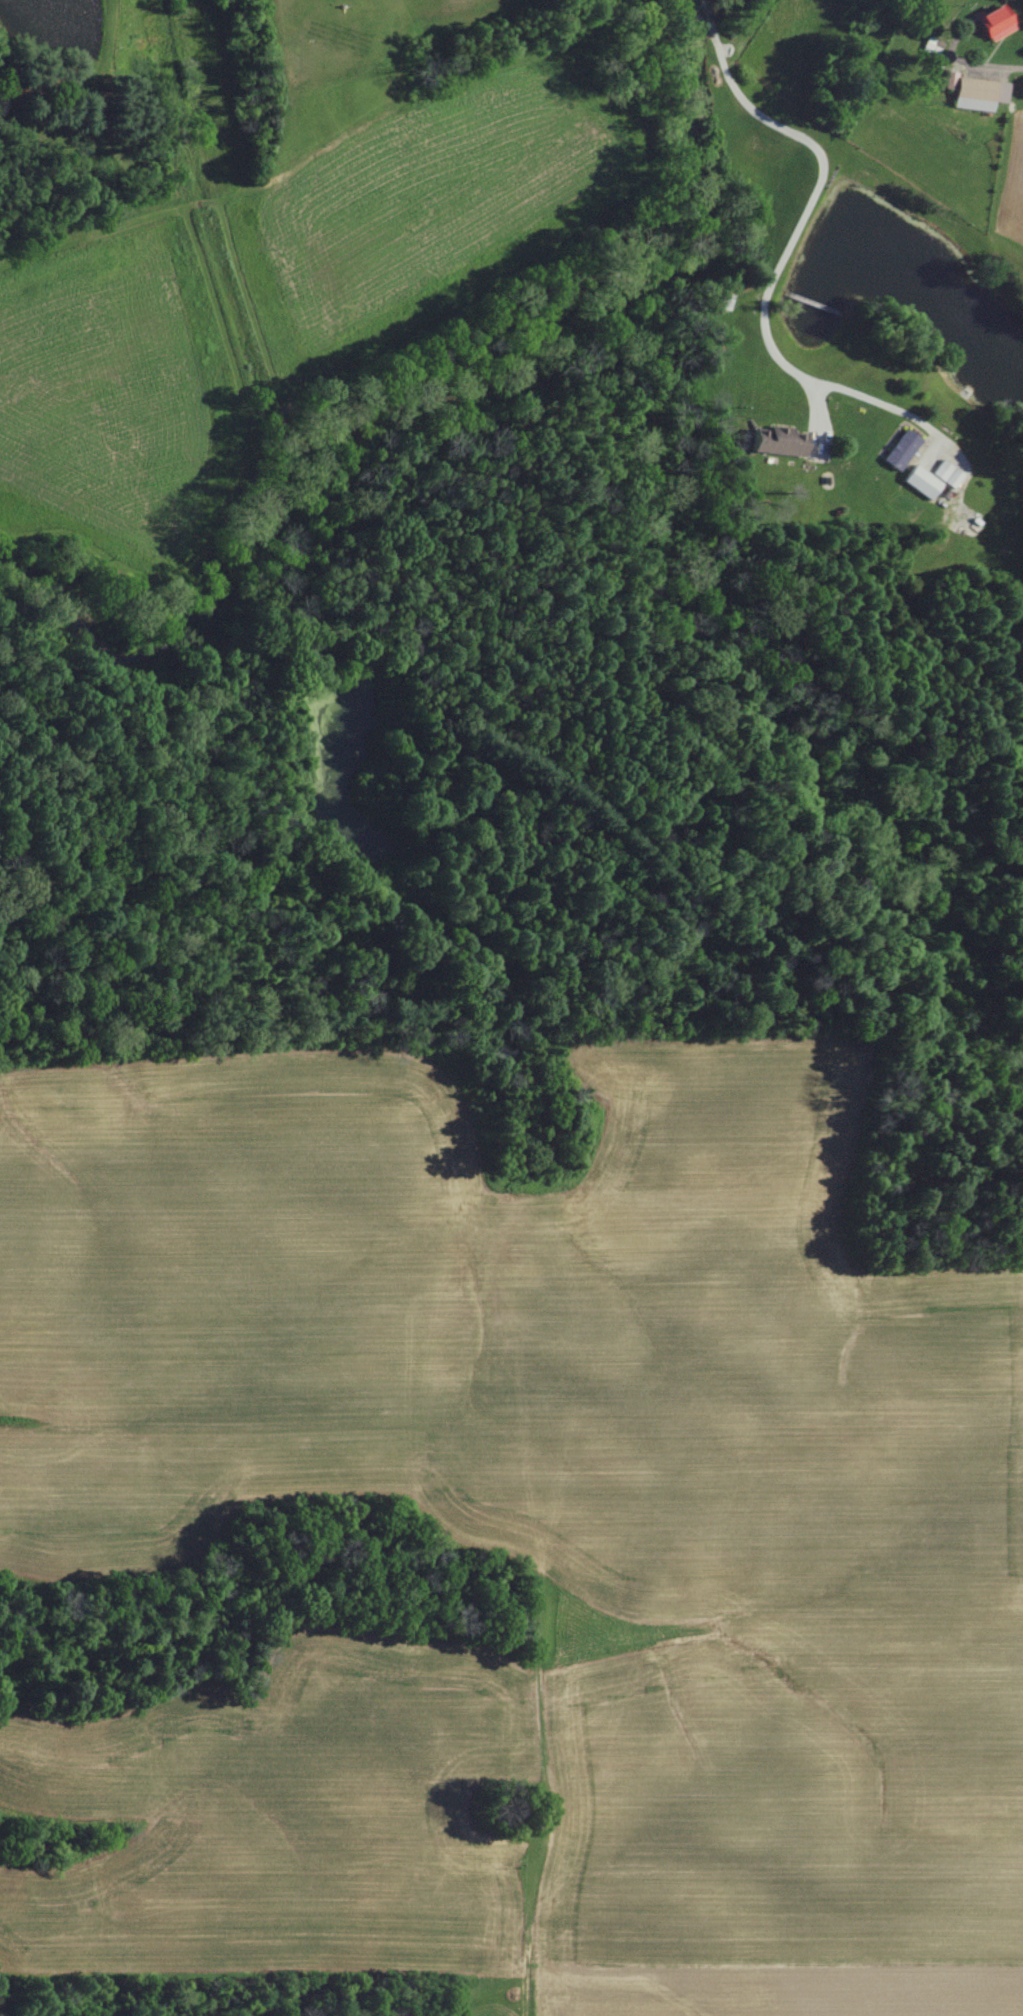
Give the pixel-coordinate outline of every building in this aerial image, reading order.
[(975,15),(988,42),(1014,30),(1006,12),(1001,14),(997,5),(975,15)] [(1009,83),(956,77),(957,73),(946,72),(944,88),(955,89),(953,107),(993,112),(994,102),(1007,103),(1009,83)] [(752,454),(804,456),(805,435),(796,435),(796,428),(753,427),(752,454)] [(882,460),(898,472),(920,440),(904,429),(882,460)] [(963,475),(941,460),(931,474),(953,490),(963,475)] [(930,501),(942,484),(914,464),(902,481),(930,501)]
